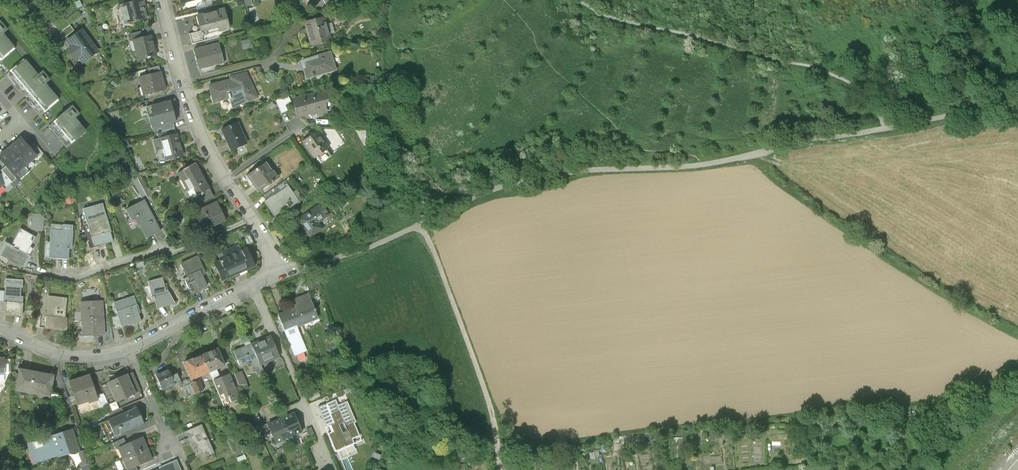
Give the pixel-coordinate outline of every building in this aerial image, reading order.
[(119,6),(124,25),(146,20),(143,10),(145,9),(143,0),(133,3),(119,6)] [(255,7),(247,9),(249,17),(257,15),(255,7)] [(224,9),(196,17),(200,32),(202,37),(229,30),(224,9)] [(324,17),(303,23),(310,46),(330,40),(324,17)] [(1,62),(17,49),(5,34),(11,29),(4,20),(0,23),(0,61),(1,62)] [(203,42),(202,37),(200,32),(189,35),(192,45),(203,42)] [(82,33),(69,43),(73,48),(68,52),(74,60),(78,57),(82,62),(96,51),(82,33)] [(130,35),(132,41),(142,39),(140,33),(130,35)] [(151,36),(142,39),(132,41),(137,62),(156,57),(151,36)] [(240,43),(242,50),(252,48),(250,40),(240,43)] [(223,64),(218,44),(193,51),(199,71),(223,64)] [(335,72),(330,53),(300,62),(306,81),(335,72)] [(40,75),(24,57),(9,69),(42,109),(55,99),(44,86),(52,80),(45,71),(40,75)] [(147,69),(149,76),(160,73),(158,67),(147,69)] [(136,90),(138,98),(165,91),(160,73),(149,76),(138,78),(141,89),(136,90)] [(212,104),(229,100),(231,110),(258,98),(246,73),(229,78),(230,81),(208,87),(212,104)] [(113,80),(110,84),(115,88),(119,84),(113,80)] [(291,101),(297,120),(315,114),(317,117),(326,114),(324,106),(328,104),(324,91),(291,101)] [(280,114),(287,112),(284,106),(290,103),(287,96),(274,100),(280,114)] [(169,102),(146,109),(151,129),(174,122),(169,102)] [(91,130),(72,107),(53,121),(72,145),(91,130)] [(247,144),(237,122),(221,130),(231,152),(247,144)] [(157,134),(158,140),(176,135),(174,129),(157,134)] [(316,133),(302,143),(313,159),(327,149),(316,133)] [(182,158),(176,135),(158,140),(164,162),(182,158)] [(24,138),(11,148),(28,168),(40,158),(24,138)] [(11,148),(0,158),(0,159),(16,178),(28,168),(11,148)] [(194,164),(177,174),(191,200),(208,190),(194,164)] [(264,164),(246,177),(257,193),(277,179),(271,170),(269,171),(264,164)] [(362,170),(355,174),(360,183),(368,178),(362,170)] [(287,187),(263,203),(273,217),(290,206),(292,208),(303,201),(296,191),(292,194),(287,187)] [(144,201),(125,212),(130,221),(134,219),(146,240),(160,232),(144,201)] [(224,223),(216,204),(193,214),(201,233),(224,223)] [(320,204),(297,221),(301,226),(295,230),(301,238),(308,233),(312,238),(322,230),(318,224),(329,216),(320,204)] [(87,224),(94,247),(112,241),(110,232),(105,216),(96,219),(96,221),(87,224)] [(18,232),(15,230),(0,257),(22,269),(34,248),(32,247),(36,240),(33,238),(35,234),(41,234),(41,217),(34,217),(29,217),(26,218),(24,220),(21,222),(20,225),(18,228),(18,232)] [(50,231),(48,259),(67,260),(68,249),(71,250),(72,232),(50,231)] [(234,248),(228,251),(239,275),(255,268),(247,250),(237,254),(234,248)] [(222,283),(239,275),(228,251),(222,253),(225,260),(214,265),(222,283)] [(185,283),(191,297),(201,292),(200,291),(207,288),(202,277),(206,276),(197,256),(180,264),(181,268),(177,270),(184,283),(185,283)] [(162,278),(147,283),(151,298),(153,298),(156,310),(174,305),(169,293),(168,293),(167,290),(165,291),(162,278)] [(4,312),(4,316),(22,317),(23,297),(21,297),(21,287),(22,287),(23,280),(5,279),(4,302),(0,302),(0,311),(4,312)] [(315,313),(307,295),(293,301),(296,308),(278,316),(295,359),(307,354),(296,329),(317,320),(314,314),(315,313)] [(48,297),(44,331),(67,333),(67,330),(67,319),(64,319),(66,299),(48,297)] [(134,297),(112,305),(117,317),(121,329),(128,326),(129,328),(141,323),(138,314),(140,314),(134,297)] [(80,303),(82,339),(104,337),(103,323),(102,302),(80,303)] [(245,310),(237,313),(242,324),(250,321),(245,310)] [(237,313),(221,320),(226,331),(242,325),(242,324),(237,313)] [(115,331),(121,329),(117,317),(111,319),(115,331)] [(110,323),(103,323),(104,337),(104,342),(112,341),(110,323)] [(270,338),(251,346),(263,374),(270,371),(267,363),(279,358),(270,338)] [(257,377),(263,374),(251,346),(250,345),(233,352),(239,367),(250,362),(257,377)] [(217,349),(201,355),(209,372),(224,365),(217,349)] [(191,379),(209,372),(201,355),(191,360),(191,362),(185,364),(191,379)] [(168,369),(156,375),(163,389),(180,382),(177,375),(171,377),(168,369)] [(18,371),(15,392),(49,398),(53,377),(18,371)] [(133,372),(126,375),(135,394),(141,391),(133,372)] [(246,385),(240,372),(234,375),(240,388),(246,385)] [(96,396),(89,375),(68,381),(77,405),(88,401),(89,402),(98,399),(96,396)] [(126,375),(107,383),(116,402),(135,394),(126,375)] [(229,375),(213,382),(219,396),(222,395),(225,400),(228,399),(230,403),(239,400),(229,375)] [(198,381),(189,384),(193,394),(203,390),(198,381)] [(187,397),(193,394),(189,384),(183,387),(187,397)] [(318,392),(308,396),(310,401),(320,397),(318,392)] [(103,394),(96,396),(98,399),(101,408),(108,406),(103,394)] [(285,396),(278,399),(282,408),(289,405),(285,396)] [(335,399),(318,407),(340,460),(355,454),(353,448),(363,444),(354,423),(356,422),(347,402),(338,406),(335,399)] [(110,419),(107,420),(114,437),(133,428),(143,424),(136,408),(123,413),(110,419)] [(110,419),(123,413),(121,408),(108,414),(110,419)] [(281,419),(290,438),(303,432),(295,413),(281,419)] [(281,419),(267,425),(276,444),(290,438),(281,419)] [(145,428),(143,424),(133,428),(135,432),(145,428)] [(201,425),(185,432),(195,456),(201,454),(203,458),(214,454),(201,425)] [(17,439),(24,434),(19,428),(13,433),(17,439)] [(79,452),(71,430),(26,446),(33,466),(56,458),(57,459),(79,452)] [(117,450),(122,460),(147,449),(141,437),(125,445),(126,446),(117,450)] [(126,446),(125,445),(123,440),(112,445),(114,451),(117,450),(126,446)] [(147,449),(122,460),(126,469),(128,469),(134,467),(151,459),(147,449)] [(159,469),(164,469),(171,467),(173,469),(180,469),(176,462),(158,469),(159,469)]
